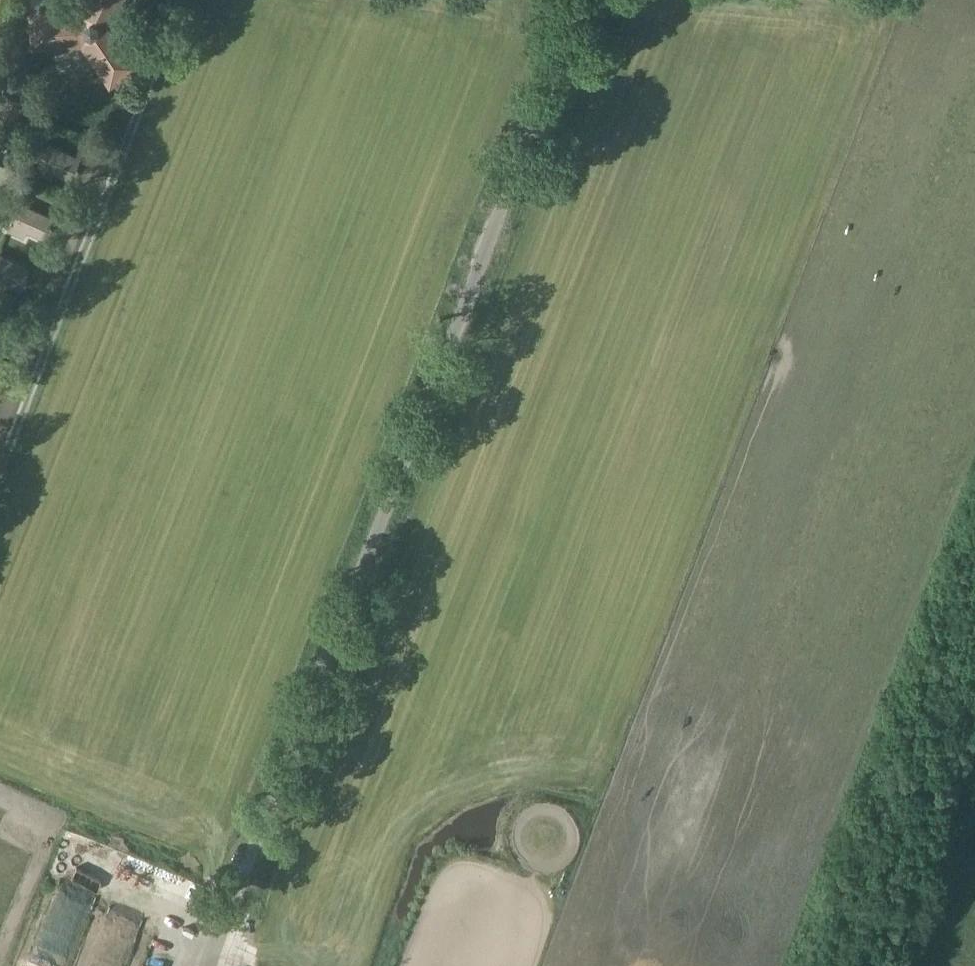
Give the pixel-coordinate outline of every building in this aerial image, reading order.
[(108,69),(111,73),(116,74),(126,67),(127,62),(124,58),(126,56),(120,47),(121,43),(116,35),(112,34),(106,26),(108,25),(108,20),(106,19),(110,11),(114,10),(118,2),(117,0),(88,0),(84,8),(81,7),(78,10),(78,12),(69,13),(66,10),(56,11),(54,14),(45,15),(46,25),(43,25),(43,40),(79,37),(80,40),(84,42),(86,40),(106,70),(108,69)] [(80,158),(48,144),(36,171),(49,177),(52,170),(61,174),(65,166),(74,170),(80,158)] [(28,232),(45,240),(55,218),(21,203),(8,233),(24,240),(28,232)] [(23,291),(33,268),(0,253),(0,277),(11,282),(10,285),(23,291)] [(9,317),(0,313),(0,338),(9,317)]
